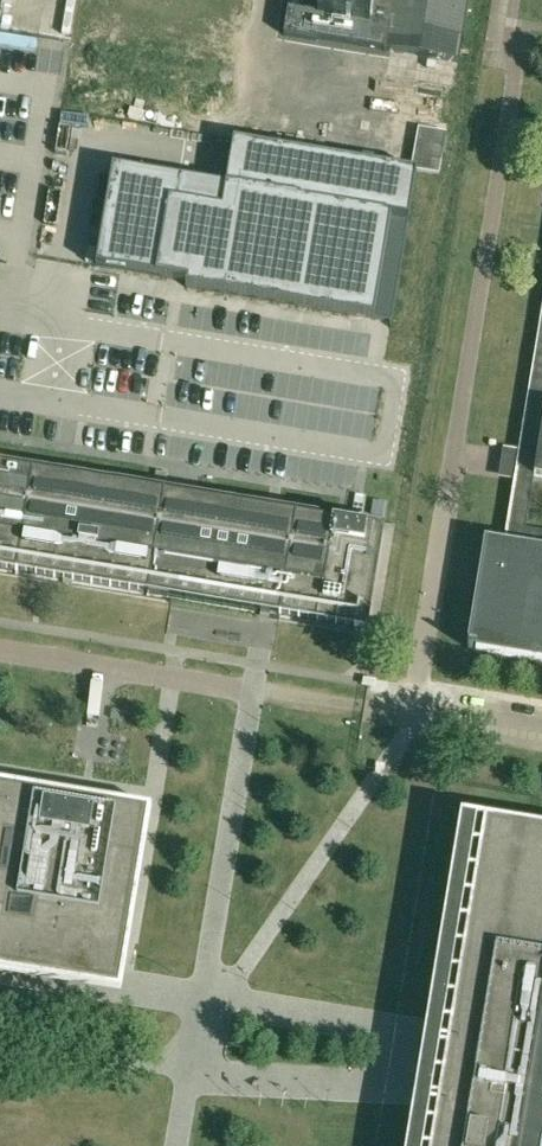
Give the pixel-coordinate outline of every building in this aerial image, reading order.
[(70,35),(76,0),(67,0),(61,34),(70,35)] [(66,107),(206,130),(227,0),(83,0),(66,107)] [(318,15),(289,10),(285,35),(458,63),(462,39),(468,0),(320,0),(318,15)] [(439,175),(447,132),(418,126),(410,169),(439,175)] [(175,202),(179,178),(113,167),(96,267),(187,282),(186,288),(374,319),(391,217),(409,220),(417,171),(233,140),(226,186),(222,210),(175,202)] [(520,453),(504,450),(501,468),(518,471),(506,544),(488,541),(470,649),(541,661),(541,532),(528,529),(536,476),(541,477),(541,321),(520,453)] [(108,486),(91,483),(0,468),(0,567),(366,627),(382,531),(353,525),(335,523),(108,486)] [(385,503),(373,500),(371,514),(383,517),(385,503)] [(113,710),(111,719),(124,721),(126,712),(113,710)] [(117,971),(142,815),(0,792),(0,952),(117,971)] [(485,822),(451,1027),(465,1029),(457,1072),(448,1128),(435,1126),(432,1145),(541,1145),(541,832),(485,822)]
